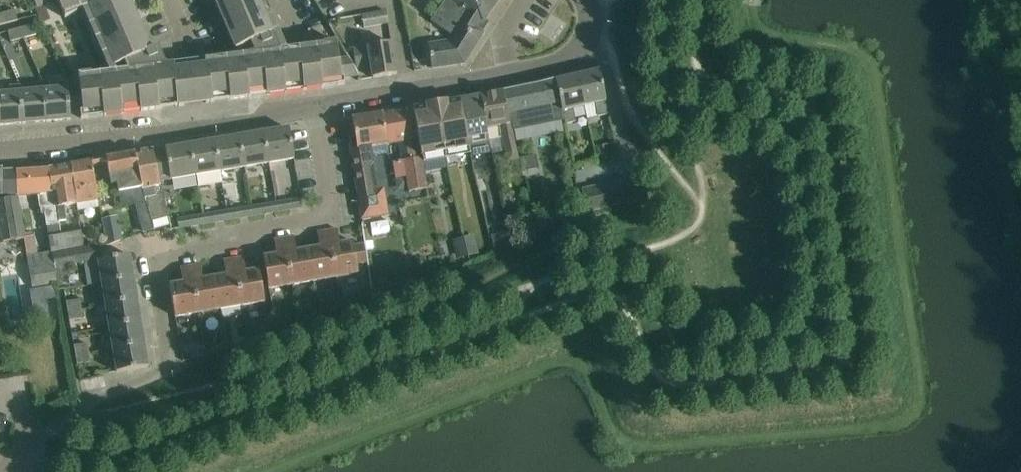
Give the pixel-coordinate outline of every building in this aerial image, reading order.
[(37,8),(56,0),(33,0),(37,8)] [(65,18),(77,13),(74,7),(85,2),(88,0),(57,0),(65,18)] [(85,2),(88,8),(106,0),(88,0),(85,2)] [(129,0),(106,0),(88,8),(101,38),(138,21),(129,0)] [(222,20),(260,4),(259,0),(214,0),(222,20)] [(430,22),(452,37),(449,42),(428,45),(432,69),(464,64),(483,33),(478,30),(499,0),(445,0),(430,22)] [(273,33),(260,4),(222,20),(235,50),(237,49),(237,48),(273,33)] [(15,10),(2,14),(5,24),(18,21),(15,10)] [(364,28),(388,24),(386,12),(362,16),(364,28)] [(138,21),(101,38),(113,68),(124,63),(124,62),(151,50),(150,50),(138,21)] [(34,25),(21,28),(23,39),(36,35),(34,25)] [(23,39),(21,28),(8,32),(10,42),(23,39)] [(237,48),(237,49),(238,55),(211,58),(212,66),(226,64),(226,63),(263,58),(283,56),(273,33),(237,48)] [(338,60),(339,60),(336,42),(324,43),(324,51),(300,54),(304,91),(322,88),(345,85),(344,78),(340,78),(338,60)] [(391,43),(367,47),(355,49),(358,67),(370,65),(372,79),(396,75),(391,43)] [(158,46),(150,50),(151,50),(124,62),(124,63),(127,70),(139,69),(140,75),(154,73),(168,72),(167,64),(165,64),(158,46)] [(300,54),(283,56),(263,58),(267,95),(285,93),(303,90),(303,91),(304,91),(300,54)] [(55,81),(67,77),(61,55),(49,58),(55,81)] [(267,95),(263,58),(226,63),(226,64),(230,94),(229,94),(230,100),(249,98),(249,97),(267,95)] [(348,58),(339,60),(338,60),(340,78),(344,78),(359,76),(348,58)] [(226,64),(212,66),(194,68),(190,69),(195,105),(201,104),(230,100),(229,94),(230,94),(226,64)] [(168,72),(154,73),(158,103),(159,109),(195,105),(190,69),(168,72)] [(599,71),(577,76),(584,106),(594,104),(597,117),(609,114),(599,71)] [(80,92),(69,94),(70,107),(82,105),(83,111),(80,112),(81,119),(104,116),(122,114),(117,77),(92,81),(91,73),(78,75),(80,92)] [(140,75),(117,77),(122,114),(123,114),(140,111),(140,112),(159,109),(158,103),(154,73),(140,75)] [(554,81),(559,102),(562,116),(563,116),(565,125),(575,122),(572,109),(584,106),(577,76),(554,81)] [(562,116),(559,102),(554,81),(541,84),(503,92),(507,115),(508,115),(511,128),(512,134),(514,134),(514,135),(516,134),(563,125),(562,116)] [(58,89),(44,90),(46,122),(71,120),(70,107),(69,94),(68,82),(57,83),(58,89)] [(34,91),(20,92),(22,124),(46,122),(44,90),(44,84),(33,85),(34,91)] [(0,94),(0,126),(22,124),(20,92),(20,86),(9,87),(10,93),(0,94)] [(512,134),(511,128),(508,115),(507,115),(503,92),(480,97),(488,140),(503,137),(508,160),(517,158),(512,134)] [(488,140),(480,97),(459,101),(465,133),(467,143),(468,149),(470,154),(490,150),(488,140)] [(465,133),(459,101),(436,105),(445,154),(468,149),(467,143),(465,133)] [(436,105),(413,109),(421,158),(445,154),(436,105)] [(421,158),(413,109),(382,114),(352,119),(355,137),(350,138),(351,144),(350,144),(358,193),(357,194),(362,219),(388,215),(383,189),(373,191),(370,169),(373,163),(372,155),(374,154),(376,156),(384,155),(385,152),(388,152),(387,143),(397,141),(400,161),(394,162),(397,179),(406,178),(408,193),(427,190),(421,158)] [(289,129),(263,133),(269,164),(294,159),(289,129)] [(269,164),(263,133),(239,138),(244,168),(269,164)] [(239,138),(215,142),(220,172),(244,168),(239,138)] [(215,142),(190,146),(195,176),(220,172),(215,142)] [(614,143),(603,146),(605,157),(616,155),(614,143)] [(153,152),(158,182),(159,182),(171,180),(195,176),(190,146),(166,150),(153,152)] [(162,191),(159,182),(158,182),(153,152),(153,150),(135,154),(142,190),(143,189),(146,201),(148,208),(166,204),(164,196),(162,191)] [(142,190),(135,154),(107,159),(106,159),(111,185),(116,184),(121,208),(136,204),(143,232),(154,229),(152,223),(151,221),(148,208),(146,201),(143,189),(142,190)] [(538,168),(536,156),(535,156),(522,158),(525,171),(525,175),(538,172),(539,172),(538,169),(538,168)] [(91,162),(71,166),(77,204),(78,211),(99,207),(95,186),(96,186),(96,183),(95,184),(91,162)] [(77,204),(71,166),(49,169),(49,170),(52,194),(54,193),(58,222),(66,220),(64,206),(77,204)] [(49,170),(16,172),(16,196),(38,195),(40,209),(41,209),(42,216),(46,215),(48,227),(49,237),(61,235),(58,222),(54,193),(52,194),(49,170)] [(0,172),(0,224),(3,243),(24,240),(25,240),(16,196),(16,172),(0,172)] [(638,177),(627,180),(632,202),(643,199),(638,177)] [(627,180),(616,182),(620,205),(632,202),(627,180)] [(620,205),(616,182),(604,185),(609,207),(620,205)] [(609,207),(604,185),(593,188),(598,210),(609,207)] [(598,210),(593,188),(582,190),(587,213),(598,210)] [(301,199),(275,203),(277,212),(302,208),(301,199)] [(275,203),(251,207),(252,216),(277,212),(275,203)] [(166,204),(148,208),(151,221),(169,218),(166,204)] [(251,207),(226,212),(228,220),(252,216),(251,207)] [(226,212),(202,216),(203,225),(228,220),(226,212)] [(203,225),(202,216),(178,220),(179,229),(203,225)] [(375,235),(393,233),(391,218),(373,220),(375,235)] [(108,245),(108,246),(122,240),(118,219),(103,222),(107,245),(108,245)] [(327,231),(335,278),(358,274),(357,263),(367,262),(365,251),(355,252),(353,242),(340,244),(337,229),(327,231)] [(69,252),(85,249),(81,231),(66,234),(69,252)] [(319,248),(308,250),(313,282),(335,278),(327,231),(317,233),(319,248)] [(510,232),(491,236),(495,251),(513,244),(510,232)] [(66,234),(61,235),(49,237),(52,253),(54,268),(69,265),(100,260),(99,246),(85,249),(69,252),(66,234)] [(474,235),(463,237),(467,255),(478,252),(474,235)] [(313,282),(308,250),(296,252),(293,237),(283,239),(292,286),(313,282)] [(467,255),(463,237),(452,240),(456,258),(467,255)] [(292,286),(283,239),(274,240),(276,255),(263,258),(269,290),(292,286)] [(39,255),(27,257),(32,288),(57,284),(56,278),(54,268),(52,253),(39,255)] [(102,284),(135,279),(131,255),(98,261),(102,284)] [(243,258),(234,259),(242,306),(265,302),(259,270),(246,273),(243,258)] [(242,306),(234,259),(223,261),(226,276),(215,278),(220,310),(242,306)] [(101,282),(96,261),(87,263),(91,284),(101,282)] [(69,265),(54,268),(56,278),(70,275),(69,265)] [(220,310),(215,278),(203,280),(200,265),(190,267),(198,314),(220,310)] [(198,314),(190,267),(180,269),(183,283),(170,286),(175,317),(198,314)] [(138,301),(135,279),(102,284),(105,306),(138,301)] [(68,312),(81,309),(79,300),(66,302),(68,312)] [(142,322),(138,301),(105,306),(109,328),(142,322)] [(81,309),(68,312),(70,321),(83,318),(81,309)] [(146,344),(142,322),(109,328),(113,350),(146,344)] [(76,356),(88,353),(87,344),(74,346),(76,356)] [(150,367),(146,344),(113,350),(117,373),(150,367)] [(88,353),(76,356),(77,365),(90,362),(88,353)]
